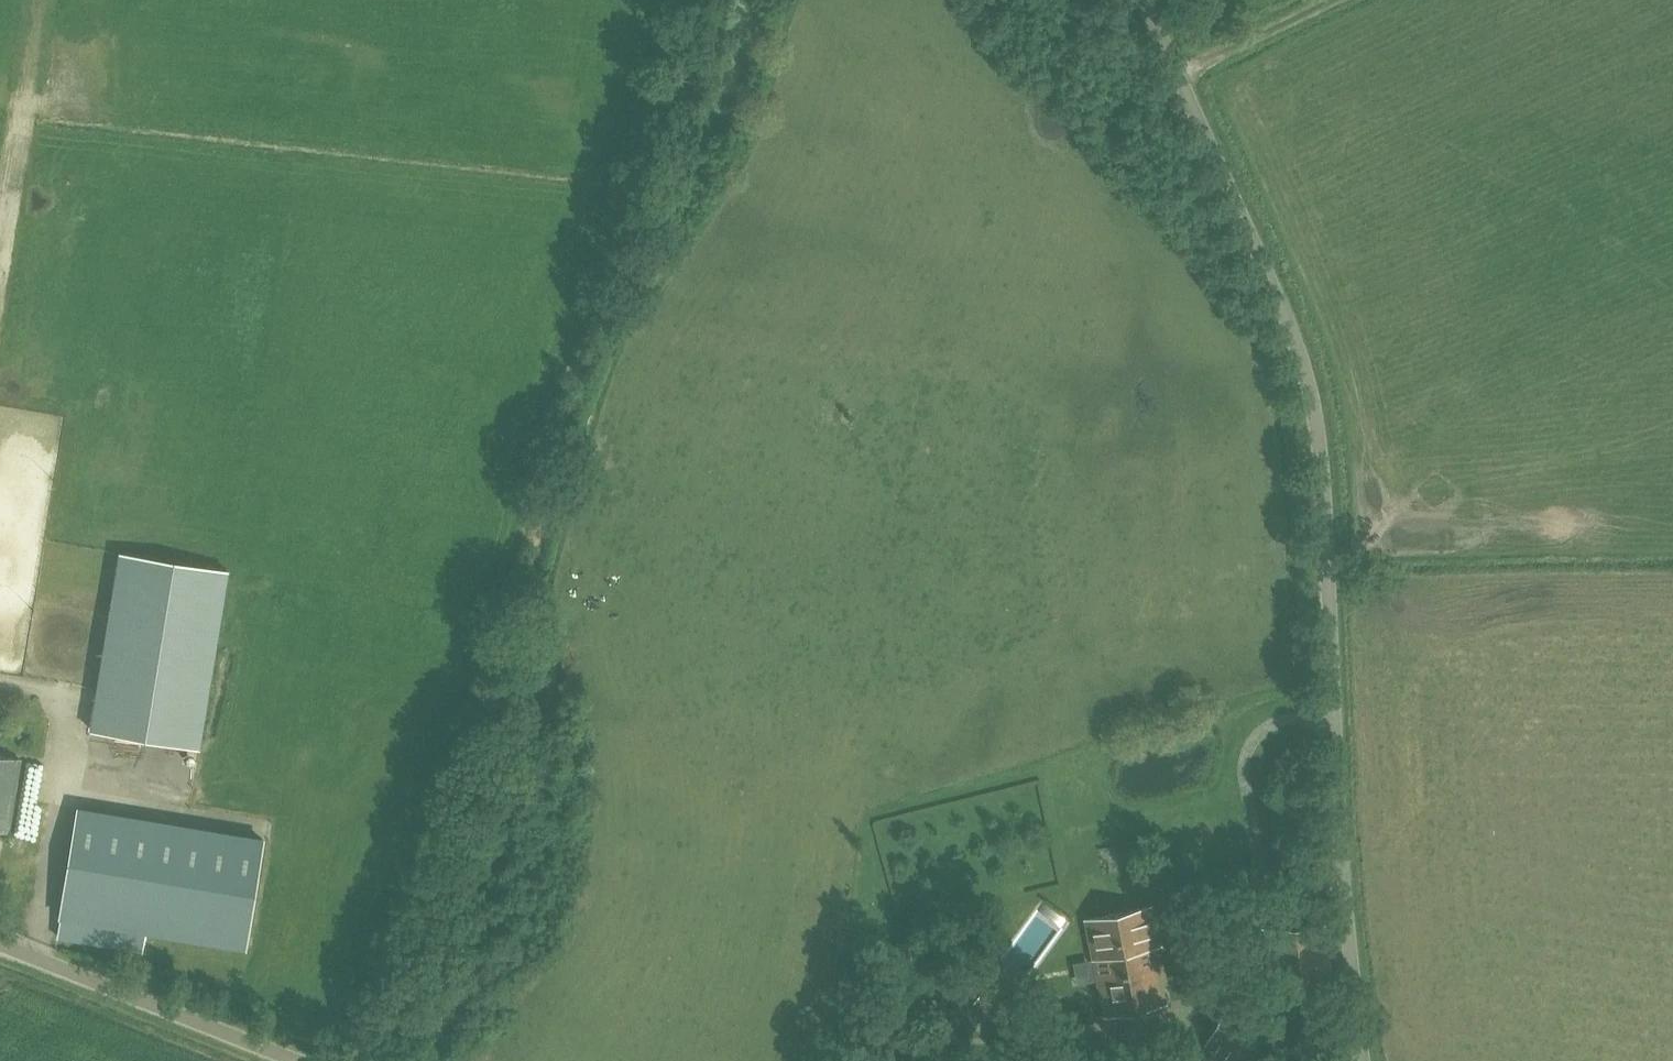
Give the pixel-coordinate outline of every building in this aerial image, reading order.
[(199,746),(228,570),(120,552),(91,729),(199,746)] [(9,831),(21,759),(0,755),(0,829),(9,831)] [(245,947),(263,838),(79,808),(61,917),(143,930),(245,947)] [(1153,905),(1086,919),(1105,1015),(1164,1003),(1157,963),(1152,964),(1148,943),(1159,941),(1159,944),(1160,944),(1153,905)] [(1045,975),(1069,921),(1040,908),(1016,963),(1045,975)] [(1200,1060),(1241,1060),(1261,1019),(1228,1003),(1200,1060)]
